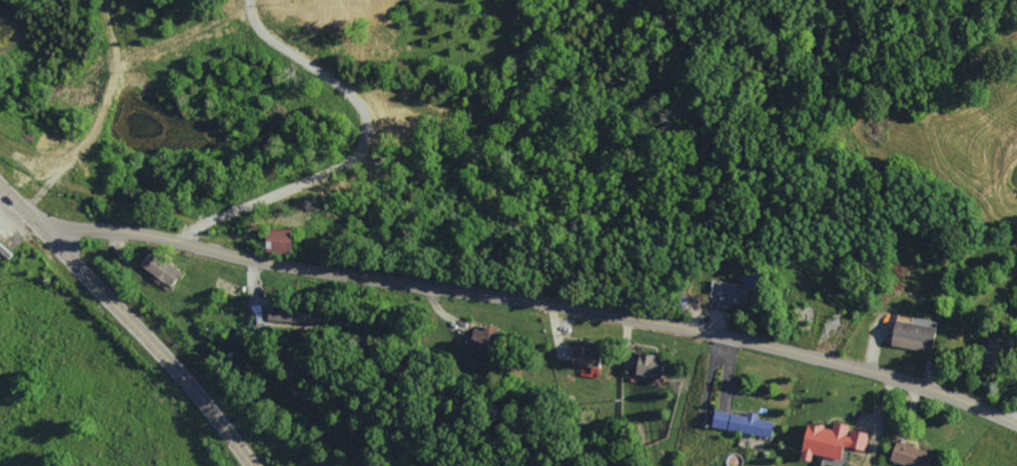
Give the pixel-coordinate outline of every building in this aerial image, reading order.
[(262,255),(289,254),(288,230),(262,230),(262,255)] [(139,266),(170,289),(181,275),(150,251),(139,266)] [(711,298),(720,299),(721,282),(713,281),(711,298)] [(746,305),(748,286),(722,284),(720,303),(746,305)] [(930,354),(935,326),(893,318),(888,347),(930,354)] [(468,347),(492,352),(497,328),(484,325),(482,332),(472,330),(468,347)] [(979,361),(1001,368),(1008,345),(986,338),(979,361)] [(597,368),(599,350),(571,347),(569,365),(597,368)] [(656,362),(656,356),(636,354),(633,376),(659,380),(661,363),(656,362)] [(746,417),(713,412),(711,429),(771,438),(774,422),(757,419),(757,414),(747,412),(746,417)] [(868,435),(847,431),(848,426),(832,423),(831,429),(804,424),(797,461),(808,463),(810,456),(840,461),(842,448),(864,452),(868,435)] [(902,465),(926,465),(930,453),(895,442),(888,462),(902,465)]
